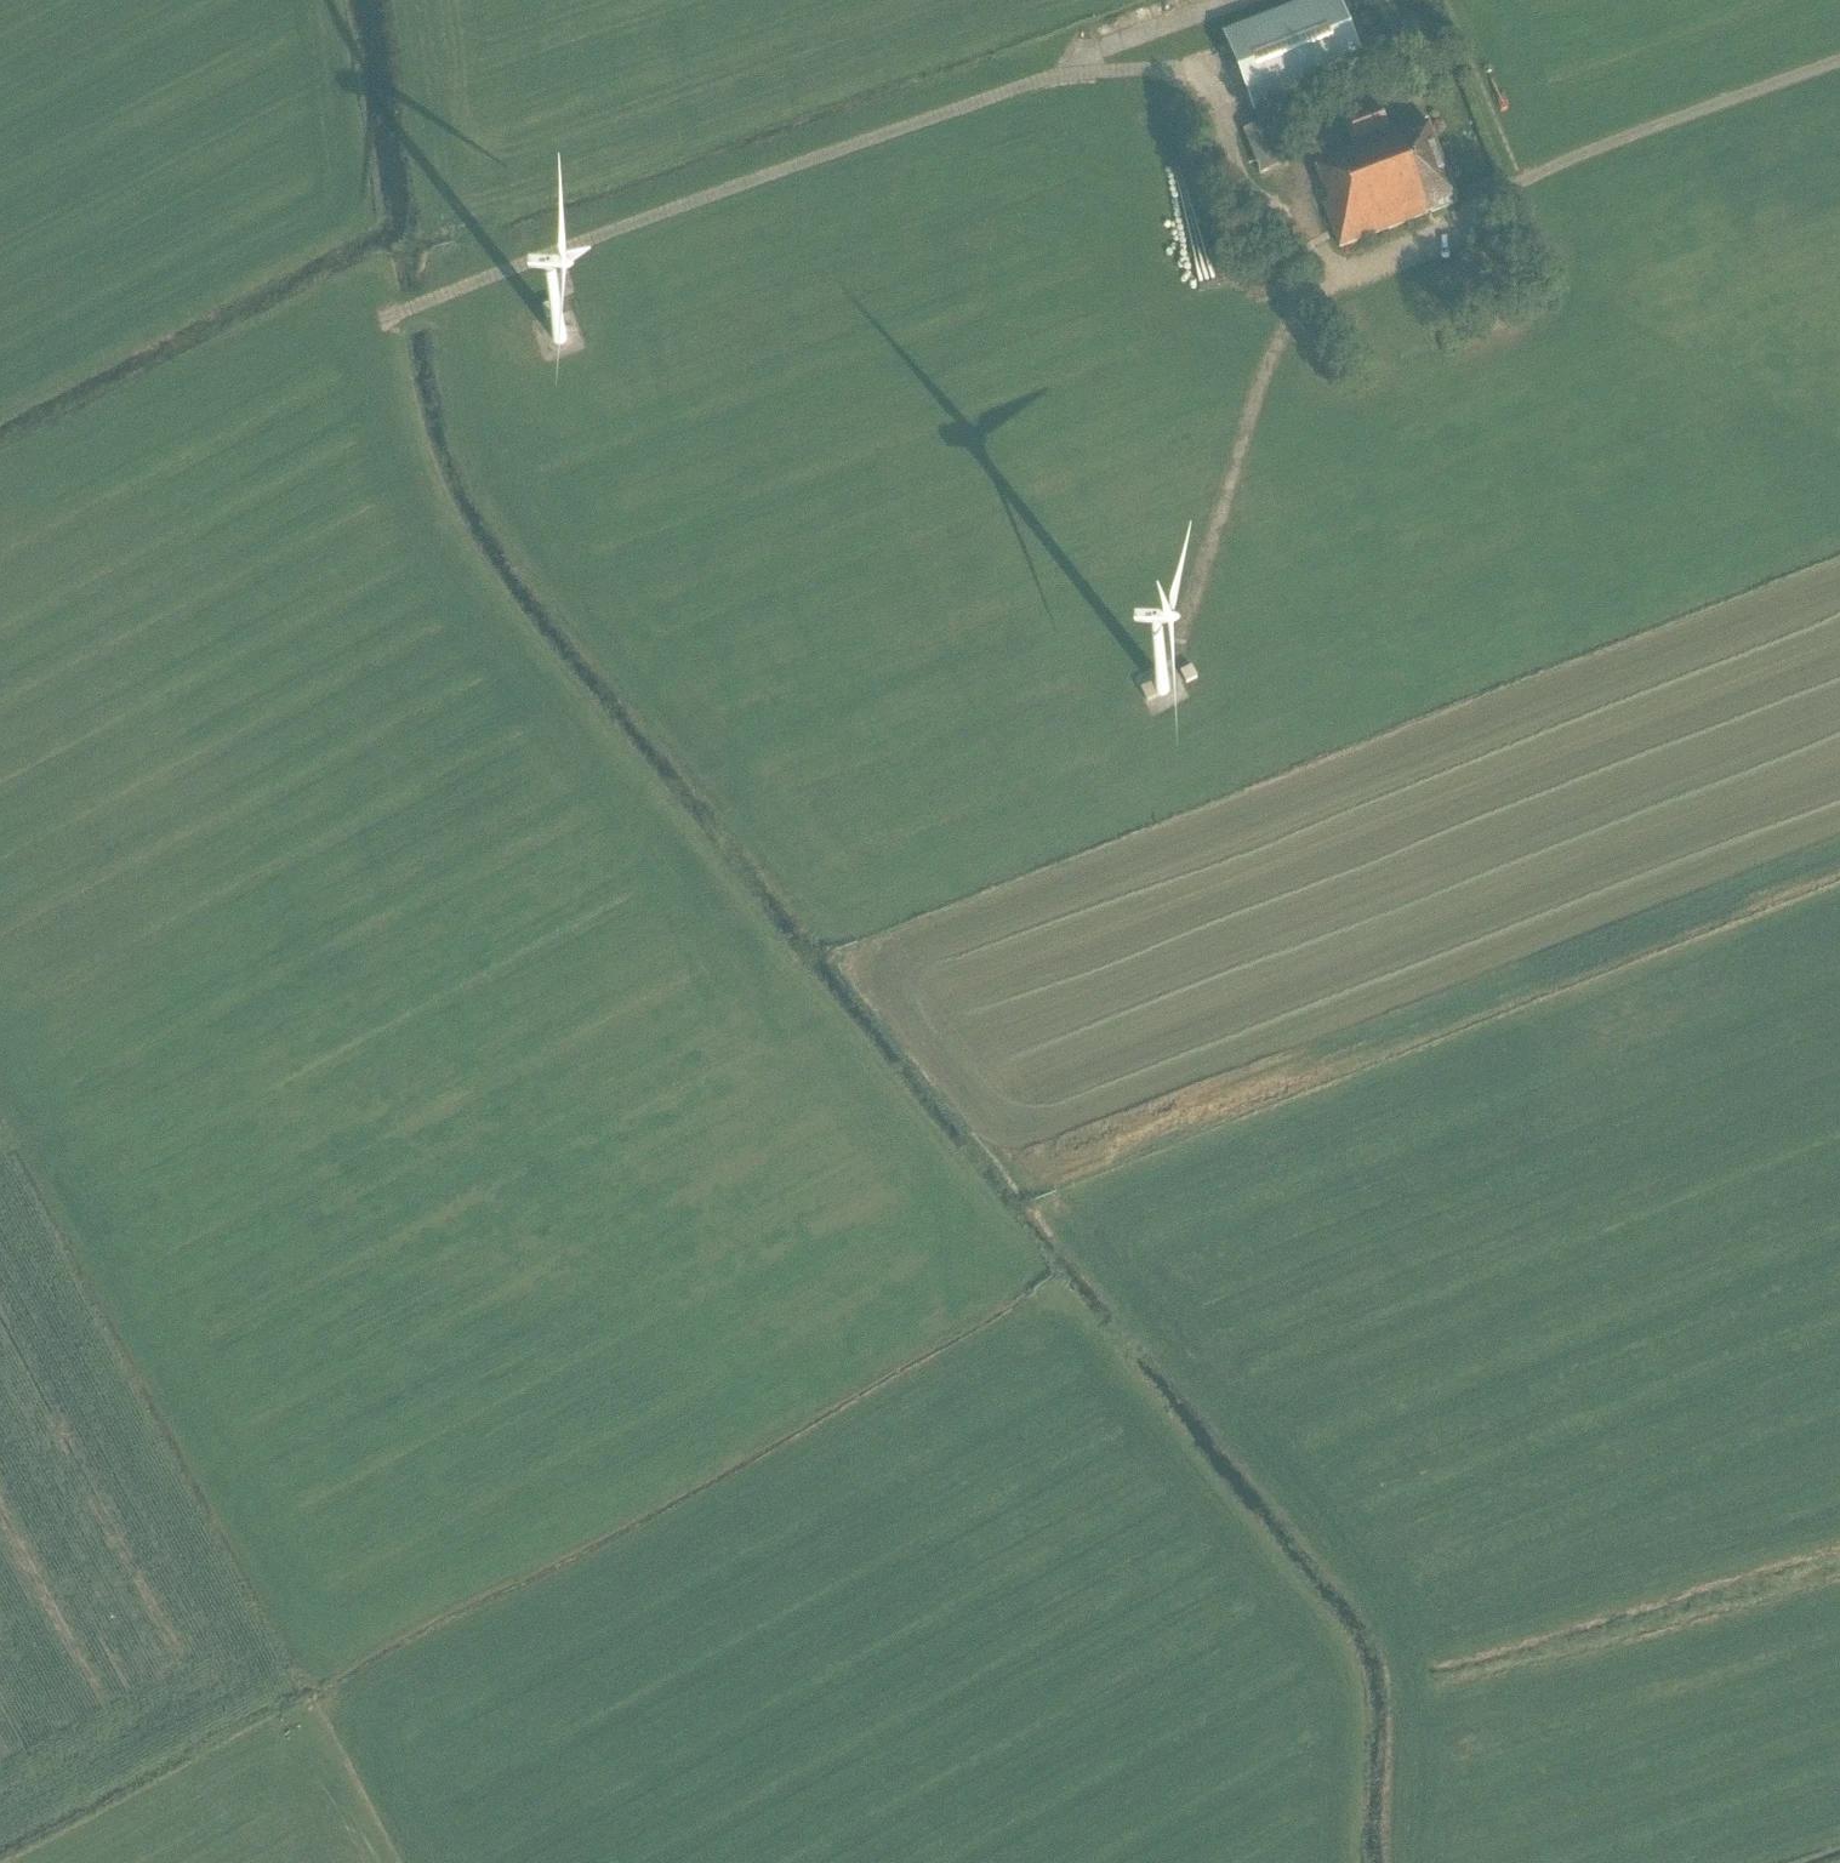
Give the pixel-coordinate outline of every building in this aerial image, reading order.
[(1225,37),(1254,113),(1366,69),(1339,0),(1320,0),(1225,37)] [(1433,29),(1410,35),(1413,48),(1436,42),(1433,29)] [(1352,144),(1388,129),(1380,108),(1345,122),(1352,144)] [(1342,248),(1458,203),(1426,121),(1316,164),(1324,185),(1318,187),(1342,248)] [(1260,175),(1290,164),(1273,122),(1244,133),(1260,175)] [(562,330),(561,330),(560,330),(559,330),(558,330),(556,330),(555,330),(555,331),(554,332),(553,333),(552,334),(552,335),(552,336),(551,337),(552,338),(552,339),(552,341),(553,342),(554,343),(555,343),(556,344),(557,344),(558,344),(559,344),(560,344),(561,344),(562,344),(563,343),(564,342),(565,342),(565,341),(566,339),(566,338),(566,337),(566,336),(566,335),(566,334),(565,333),(564,332),(563,331),(562,330)] [(1163,681),(1162,681),(1161,681),(1160,681),(1159,682),(1158,682),(1157,683),(1156,684),(1155,685),(1155,686),(1155,687),(1155,689),(1155,690),(1155,691),(1156,692),(1156,693),(1157,694),(1158,695),(1159,695),(1160,696),(1161,696),(1163,696),(1164,696),(1165,695),(1166,695),(1167,694),(1168,693),(1169,692),(1169,691),(1169,690),(1170,689),(1169,687),(1169,686),(1169,685),(1168,684),(1167,683),(1167,682),(1165,682),(1164,681),(1163,681)]
